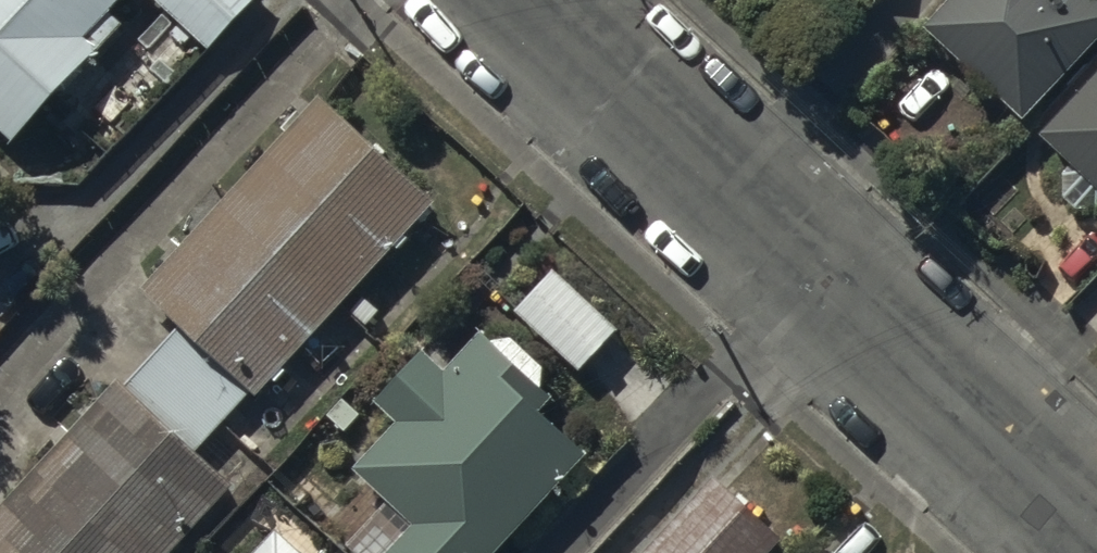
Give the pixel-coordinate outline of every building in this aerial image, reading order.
[(7,119),(118,3),(115,0),(0,0),(0,112),(7,119)] [(204,31),(232,0),(170,0),(204,31)] [(924,24),(1026,119),(1096,44),(1096,0),(946,0),(924,24)] [(1045,125),(1096,173),(1096,69),(1045,125)] [(431,184),(314,76),(136,268),(253,375),(431,184)] [(621,327),(556,267),(517,309),(582,369),(621,327)] [(249,377),(177,311),(126,365),(198,431),(249,377)] [(479,325),(444,362),(422,342),(371,396),(393,416),(350,463),(413,521),(383,552),(491,552),(589,448),(538,401),(548,390),(479,325)] [(115,360),(0,484),(0,552),(152,552),(231,466),(115,360)] [(711,460),(623,552),(747,552),(777,522),(711,460)] [(199,552),(319,552),(272,511),(245,541),(226,523),(199,552)]
